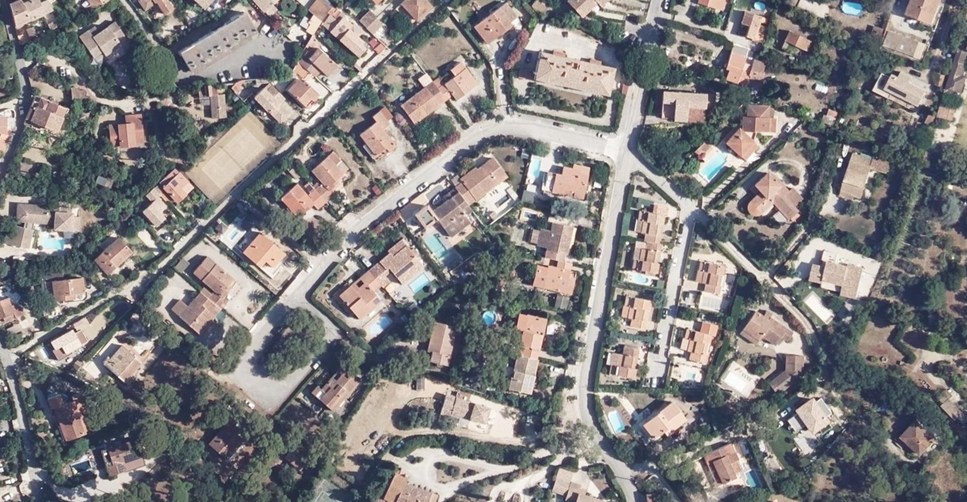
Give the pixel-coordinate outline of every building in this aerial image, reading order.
[(10,4),(17,26),(30,19),(22,0),(17,0),(10,4)] [(30,19),(42,14),(45,13),(40,1),(39,0),(22,0),(30,19)] [(40,1),(45,13),(53,9),(49,0),(42,0),(40,1)] [(140,1),(146,9),(156,2),(165,14),(174,8),(168,0),(141,0),(140,1)] [(265,11),(278,0),(255,0),(265,11)] [(322,20),(327,13),(331,6),(324,0),(318,0),(309,10),(314,14),(322,20)] [(426,0),(405,0),(401,3),(417,19),(432,6),(426,0)] [(543,13),(547,7),(537,0),(534,0),(530,4),(532,7),(536,11),(543,13)] [(579,14),(596,0),(599,4),(604,0),(567,0),(579,14)] [(698,3),(720,9),(722,0),(698,0),(698,3)] [(907,13),(932,22),(941,0),(912,0),(907,13)] [(476,28),(487,42),(499,33),(502,37),(515,28),(512,24),(519,19),(508,5),(476,28)] [(335,9),(331,6),(327,13),(331,15),(332,14),(336,10),(335,9)] [(744,34),(763,40),(768,26),(761,24),(760,27),(756,25),(759,19),(760,14),(744,8),(740,20),(747,23),(744,34)] [(365,28),(376,17),(369,11),(359,21),(365,28)] [(259,31),(249,13),(182,54),(194,73),(259,31)] [(308,29),(315,33),(322,20),(314,14),(311,19),(313,21),(308,29)] [(338,22),(330,32),(359,56),(365,48),(361,45),(363,42),(360,39),(349,30),(352,26),(343,15),(338,22)] [(330,16),(324,27),(330,32),(338,22),(330,16)] [(115,22),(99,33),(93,38),(88,31),(80,38),(94,58),(102,52),(105,55),(120,44),(117,40),(124,35),(115,22)] [(355,24),(352,26),(349,30),(360,39),(365,33),(355,24)] [(32,38),(38,36),(33,25),(27,28),(32,38)] [(93,38),(99,33),(94,27),(88,31),(93,38)] [(389,50),(393,46),(374,29),(370,33),(389,50)] [(812,41),(790,31),(785,40),(808,51),(812,41)] [(925,44),(889,32),(884,45),(919,59),(925,44)] [(499,33),(487,42),(490,47),(502,37),(499,33)] [(310,39),(305,47),(298,59),(311,71),(314,74),(321,68),(324,71),(335,61),(320,46),(314,52),(309,57),(307,55),(310,50),(315,42),(310,39)] [(747,82),(750,83),(757,60),(753,59),(751,66),(743,64),(748,49),(733,44),(725,68),(729,69),(726,79),(746,85),(747,82)] [(966,52),(966,47),(960,45),(955,60),(963,63),(966,52)] [(553,55),(540,52),(535,73),(521,70),(519,78),(533,81),(534,79),(608,96),(613,68),(601,65),(601,62),(589,60),(589,63),(565,57),(565,54),(554,51),(553,55)] [(311,71),(298,59),(293,67),(305,78),(311,71)] [(757,60),(750,83),(757,85),(764,63),(757,60)] [(954,60),(944,90),(960,96),(966,76),(966,74),(963,73),(966,63),(963,63),(955,60),(954,60)] [(335,61),(324,71),(328,74),(338,64),(335,61)] [(443,84),(437,89),(444,98),(450,94),(455,99),(473,86),(469,82),(473,80),(459,61),(448,68),(454,76),(443,84)] [(719,76),(726,79),(729,69),(725,68),(723,67),(719,76)] [(877,91),(889,98),(893,92),(909,100),(919,104),(926,91),(892,73),(886,84),(882,82),(877,91)] [(943,86),(945,75),(938,73),(936,85),(943,86)] [(437,76),(431,81),(437,89),(443,84),(437,76)] [(303,82),(299,78),(288,88),(308,108),(316,101),(315,99),(319,94),(306,80),(303,82)] [(231,88),(236,93),(240,89),(238,87),(244,81),(244,79),(240,80),(236,82),(231,88)] [(437,89),(431,81),(399,105),(410,121),(424,110),(426,112),(444,98),(437,89)] [(263,87),(254,96),(269,111),(280,122),(290,112),(279,103),(284,97),(271,84),(266,90),(263,87)] [(218,94),(217,85),(199,87),(199,96),(211,95),(213,118),(227,117),(224,93),(218,94)] [(80,89),(80,86),(72,88),(73,98),(88,96),(87,88),(80,89)] [(893,92),(889,98),(906,105),(909,100),(893,92)] [(703,111),(706,111),(712,111),(713,95),(663,93),(661,118),(685,120),(686,107),(703,108),(703,111)] [(36,95),(35,97),(25,123),(26,124),(30,126),(33,119),(57,129),(66,107),(36,95)] [(942,99),(937,115),(953,119),(957,103),(942,99)] [(740,157),(753,144),(757,134),(775,134),(776,120),(774,120),(774,107),(747,106),(747,119),(743,118),(743,133),(740,130),(726,144),(740,157)] [(385,107),(378,112),(386,121),(393,116),(385,107)] [(706,121),(706,111),(703,111),(703,108),(686,107),(685,120),(706,121)] [(424,110),(410,121),(412,123),(426,112),(424,110)] [(386,121),(378,112),(371,117),(375,123),(360,135),(367,143),(375,154),(381,149),(385,146),(388,150),(395,145),(383,129),(389,125),(386,121)] [(929,121),(928,123),(931,125),(932,121),(934,122),(936,114),(930,113),(928,120),(929,121)] [(833,119),(822,114),(820,120),(831,125),(833,119)] [(135,145),(135,143),(134,132),(143,131),(141,115),(126,117),(127,124),(110,126),(113,148),(135,145)] [(797,129),(803,124),(799,118),(793,123),(797,129)] [(3,134),(10,135),(12,127),(4,126),(3,134)] [(134,132),(135,143),(144,142),(143,131),(134,132)] [(793,132),(788,137),(792,142),(797,137),(793,132)] [(3,152),(10,135),(3,134),(0,134),(0,151),(3,152)] [(707,139),(694,151),(700,157),(712,145),(707,139)] [(375,154),(367,143),(364,146),(372,156),(375,154)] [(758,149),(753,144),(740,157),(744,162),(758,149)] [(314,188),(325,200),(332,193),(328,189),(337,181),(335,178),(342,171),(336,164),(341,159),(333,149),(311,169),(321,181),(314,188)] [(854,196),(858,198),(864,200),(873,171),(891,176),(895,166),(877,160),(876,162),(856,155),(843,191),(854,195),(854,196)] [(336,164),(342,171),(348,166),(341,159),(336,164)] [(462,184),(456,188),(468,206),(506,178),(493,160),(477,172),(475,170),(460,181),(462,184)] [(301,173),(294,166),(289,170),(295,178),(301,173)] [(573,192),(572,198),(582,200),(589,168),(579,166),(578,172),(566,169),(564,177),(547,173),(542,190),(557,194),(560,195),(561,189),(573,192)] [(181,188),(188,181),(175,167),(159,181),(163,186),(162,186),(177,201),(185,193),(181,188)] [(778,185),(767,174),(754,185),(761,193),(757,197),(747,207),(747,210),(749,213),(752,215),(755,216),(758,216),(760,215),(773,203),(789,220),(798,212),(794,207),(783,196),(788,192),(780,184),(778,185)] [(181,188),(185,193),(192,186),(188,181),(181,188)] [(317,207),(325,200),(314,188),(306,194),(296,182),(280,196),(294,214),(301,209),(303,211),(313,202),(317,207)] [(754,185),(749,189),(757,197),(761,193),(754,185)] [(154,187),(147,194),(153,201),(149,204),(147,202),(142,206),(144,208),(143,210),(157,225),(165,218),(160,212),(167,205),(158,196),(160,195),(154,187)] [(468,206),(456,188),(448,194),(451,198),(432,213),(443,228),(462,214),(465,217),(473,211),(468,206)] [(793,188),(788,192),(783,196),(794,207),(803,199),(793,188)] [(524,189),(522,201),(533,204),(536,192),(524,189)] [(560,195),(572,198),(573,192),(561,189),(560,195)] [(857,201),(858,198),(854,196),(854,195),(843,191),(842,196),(857,201)] [(343,205),(334,195),(327,201),(336,211),(342,205),(343,205)] [(660,242),(661,234),(658,233),(660,222),(663,223),(665,212),(668,213),(669,204),(656,201),(654,210),(641,207),(639,218),(643,219),(641,231),(645,232),(644,239),(647,239),(646,247),(641,246),(639,258),(634,257),(632,267),(656,271),(658,262),(656,261),(658,250),(661,250),(662,242),(660,242)] [(59,208),(19,205),(18,221),(28,223),(27,229),(14,226),(12,235),(7,233),(4,243),(29,249),(35,223),(55,224),(55,229),(79,231),(80,217),(72,217),(73,214),(58,213),(59,208)] [(135,219),(131,214),(126,219),(130,223),(135,219)] [(462,214),(443,228),(447,233),(466,219),(465,217),(462,214)] [(643,219),(639,218),(637,217),(635,229),(641,231),(643,219)] [(547,249),(544,259),(557,262),(562,263),(563,256),(565,257),(568,241),(566,240),(569,228),(553,224),(551,233),(541,230),(537,247),(547,249)] [(241,252),(258,266),(263,260),(271,267),(284,252),(260,231),(241,252)] [(134,253),(119,237),(95,258),(108,273),(116,265),(119,267),(134,253)] [(387,251),(389,253),(391,256),(406,245),(402,240),(387,251)] [(826,249),(820,244),(806,260),(812,265),(826,249)] [(379,260),(388,271),(390,269),(401,282),(422,266),(406,245),(391,256),(389,253),(379,260)] [(633,257),(634,257),(639,258),(641,246),(635,245),(633,257)] [(263,260),(258,266),(269,277),(288,256),(284,252),(271,267),(263,260)] [(824,252),(823,261),(836,263),(837,253),(824,252)] [(207,298),(219,309),(226,301),(221,297),(227,290),(224,287),(227,283),(231,278),(205,255),(191,272),(212,291),(206,298),(207,298)] [(187,264),(181,258),(173,267),(179,273),(187,264)] [(374,264),(382,275),(388,271),(379,260),(374,264)] [(536,267),(532,288),(571,296),(576,274),(571,273),(572,265),(570,265),(562,263),(557,262),(556,269),(547,266),(547,268),(546,270),(541,269),(542,268),(536,267)] [(380,285),(382,287),(388,282),(382,275),(374,264),(367,269),(368,271),(380,285)] [(703,264),(700,273),(706,275),(703,285),(707,286),(706,294),(720,297),(721,289),(719,289),(721,278),(724,279),(726,270),(703,264)] [(839,277),(813,270),(809,283),(842,292),(841,295),(852,298),(858,276),(840,271),(839,277)] [(373,292),(380,285),(368,271),(360,278),(364,283),(354,291),(350,287),(339,296),(359,319),(381,301),(373,292)] [(64,278),(63,272),(41,275),(43,290),(53,289),(54,299),(85,295),(82,275),(64,278)] [(706,275),(700,273),(699,273),(696,283),(703,285),(706,275)] [(335,292),(339,296),(350,287),(346,282),(335,292)] [(684,301),(696,304),(699,290),(687,287),(684,301)] [(206,298),(198,291),(186,306),(178,299),(169,309),(195,330),(210,313),(213,316),(219,309),(207,298),(206,298)] [(627,293),(625,303),(630,304),(628,315),(632,316),(631,325),(645,327),(647,319),(644,318),(646,307),(649,308),(651,298),(627,293)] [(701,307),(714,308),(715,298),(702,296),(701,307)] [(0,301),(0,318),(3,317),(5,320),(16,316),(8,298),(0,301)] [(630,304),(625,303),(623,302),(621,314),(628,315),(630,304)] [(771,319),(772,317),(775,314),(769,310),(766,316),(771,319)] [(796,332),(772,317),(771,319),(766,316),(758,311),(746,329),(762,339),(765,335),(778,344),(784,336),(791,340),(796,332)] [(198,333),(213,316),(210,313),(195,330),(198,333)] [(546,319),(526,314),(526,315),(518,313),(514,327),(523,329),(519,343),(539,349),(546,319)] [(686,327),(684,337),(689,339),(686,350),(691,351),(690,358),(703,361),(705,354),(703,353),(706,343),(708,343),(710,334),(714,335),(717,325),(702,321),(699,331),(686,327)] [(435,340),(438,326),(434,324),(430,339),(435,340)] [(455,330),(438,326),(435,340),(430,339),(426,353),(432,355),(430,364),(447,368),(455,330)] [(58,361),(72,353),(70,350),(75,347),(81,344),(75,334),(72,329),(51,341),(55,348),(51,350),(58,361)] [(759,344),(762,339),(746,329),(743,333),(759,344)] [(82,330),(75,334),(81,344),(87,340),(82,330)] [(12,337),(15,343),(23,338),(19,332),(12,337)] [(689,339),(684,337),(683,337),(680,348),(686,350),(689,339)] [(141,361),(120,344),(108,358),(106,356),(101,362),(124,382),(141,361)] [(637,377),(639,368),(636,367),(637,356),(641,357),(642,349),(627,346),(626,353),(621,353),(619,364),(614,363),(612,373),(637,377)] [(517,348),(515,355),(517,356),(536,360),(537,352),(517,348)] [(612,362),(614,363),(619,364),(621,353),(614,351),(612,362)] [(786,376),(773,387),(779,395),(803,374),(803,355),(786,355),(786,370),(786,376)] [(530,384),(536,360),(517,356),(511,379),(509,378),(506,390),(521,394),(521,393),(524,383),(530,384)] [(333,385),(329,381),(321,389),(318,386),(312,392),(333,411),(360,380),(340,362),(335,369),(338,372),(342,375),(333,385)] [(769,383),(773,387),(786,376),(786,370),(769,383)] [(338,372),(329,381),(333,385),(342,375),(338,372)] [(425,377),(424,387),(432,388),(432,383),(443,383),(444,378),(425,377)] [(532,384),(530,384),(524,383),(521,393),(530,395),(532,384)] [(944,403),(950,398),(953,395),(947,389),(939,397),(944,403)] [(77,409),(85,407),(80,393),(72,395),(74,401),(55,407),(66,439),(85,432),(85,430),(77,409)] [(485,425),(490,407),(447,393),(441,411),(485,425)] [(964,413),(950,398),(944,403),(943,405),(956,420),(958,417),(964,413)] [(667,429),(669,431),(685,420),(672,402),(641,426),(651,440),(661,433),(667,429)] [(92,428),(85,407),(77,409),(85,430),(92,428)] [(964,413),(958,417),(964,423),(966,420),(966,410),(964,413)] [(232,418),(224,411),(214,423),(220,429),(208,444),(227,459),(242,439),(234,433),(238,428),(229,421),(232,418)] [(921,454),(937,437),(926,428),(917,419),(902,436),(921,454)] [(926,428),(937,437),(943,430),(932,420),(926,428)] [(111,466),(114,474),(124,470),(122,462),(142,456),(141,453),(147,451),(143,440),(137,442),(136,438),(109,448),(114,465),(111,466)] [(712,462),(722,483),(734,477),(733,473),(740,470),(736,460),(737,459),(730,443),(703,455),(707,464),(712,462)] [(717,485),(722,483),(712,462),(707,464),(717,485)] [(378,494),(374,501),(396,501),(398,501),(434,501),(437,494),(405,481),(407,477),(399,473),(400,470),(397,469),(394,471),(383,496),(378,494)] [(363,483),(368,474),(360,470),(356,480),(363,483)] [(580,485),(570,482),(565,501),(570,501),(603,501),(585,495),(585,491),(579,489),(580,485)] [(653,494),(646,494),(647,501),(654,501),(653,494)]
